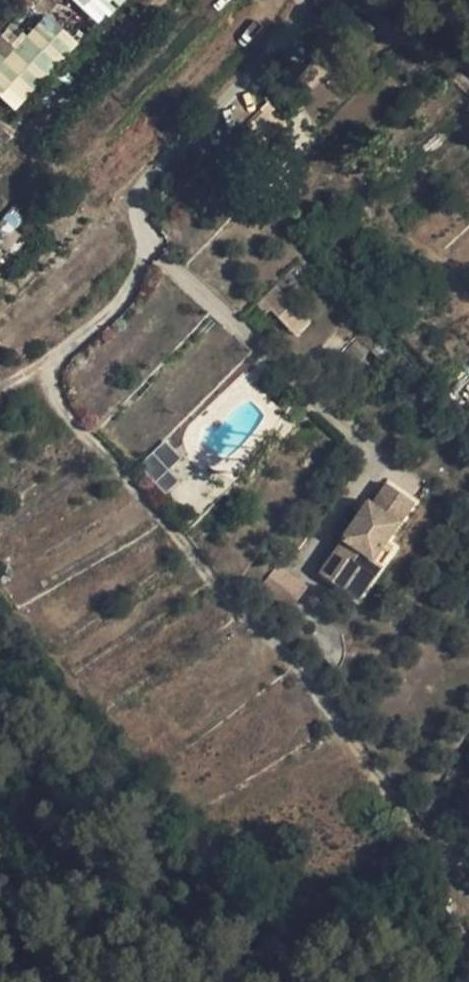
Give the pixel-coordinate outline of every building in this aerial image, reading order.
[(99,26),(125,0),(72,0),(99,26)] [(314,6),(324,16),(334,4),(330,0),(319,0),(314,6)] [(14,112),(78,43),(45,14),(0,62),(0,99),(14,112)] [(0,219),(0,245),(17,225),(5,214),(0,219)] [(290,274),(257,310),(264,316),(270,311),(281,322),(298,306),(286,292),(296,280),(290,274)] [(298,306),(281,322),(296,338),(312,322),(298,306)] [(294,422),(281,415),(272,430),(284,439),(294,422)] [(414,503),(386,484),(372,504),(368,501),(318,573),(344,591),(360,567),(374,577),(392,551),(384,545),(414,503)] [(276,565),(259,587),(289,613),(308,587),(276,565)] [(358,601),(374,577),(360,567),(344,591),(358,601)]
